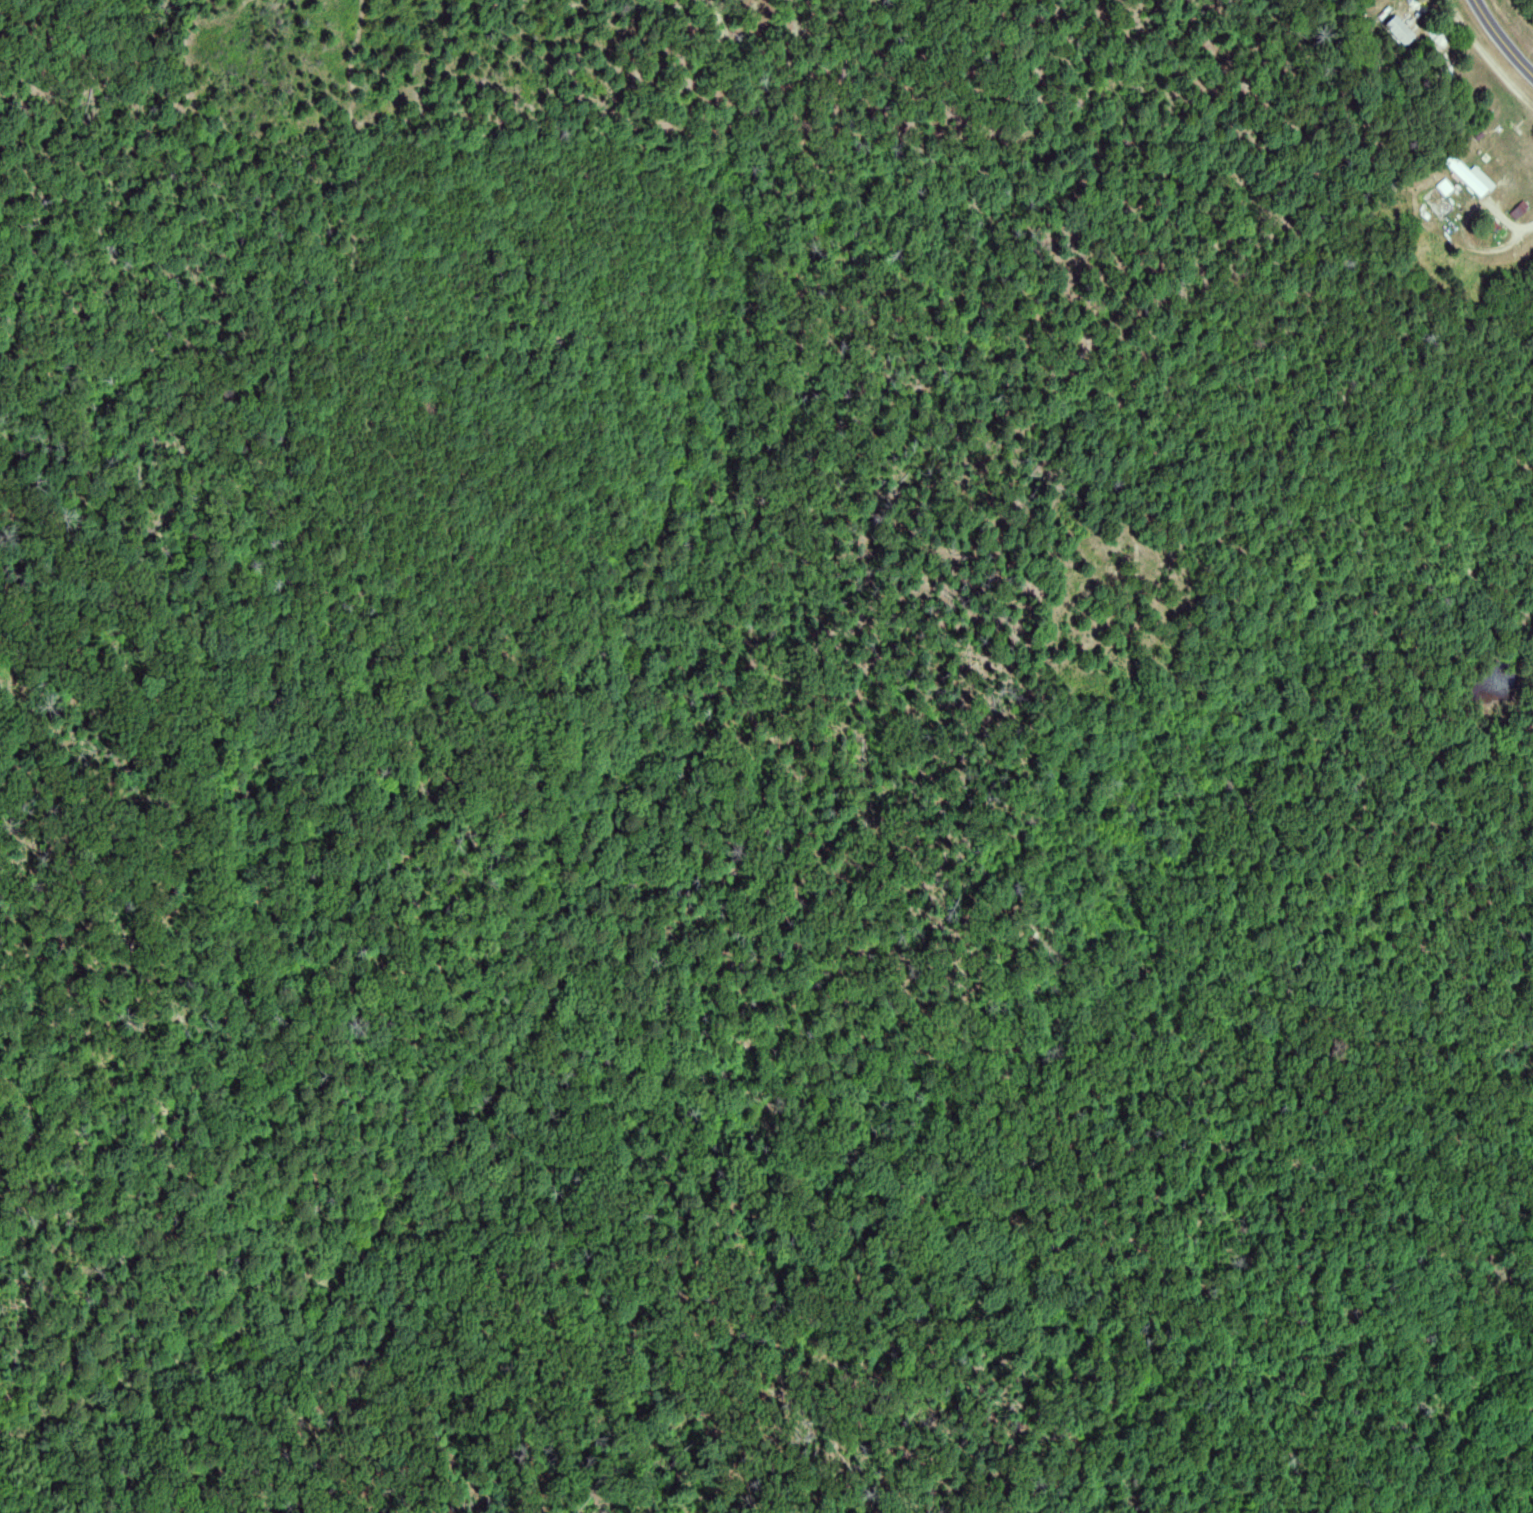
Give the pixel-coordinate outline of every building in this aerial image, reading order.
[(1498,184),(1477,165),(1473,170),(1455,154),(1446,163),(1484,198),(1498,184)] [(1458,189),(1449,178),(1440,186),(1448,196),(1458,189)]
